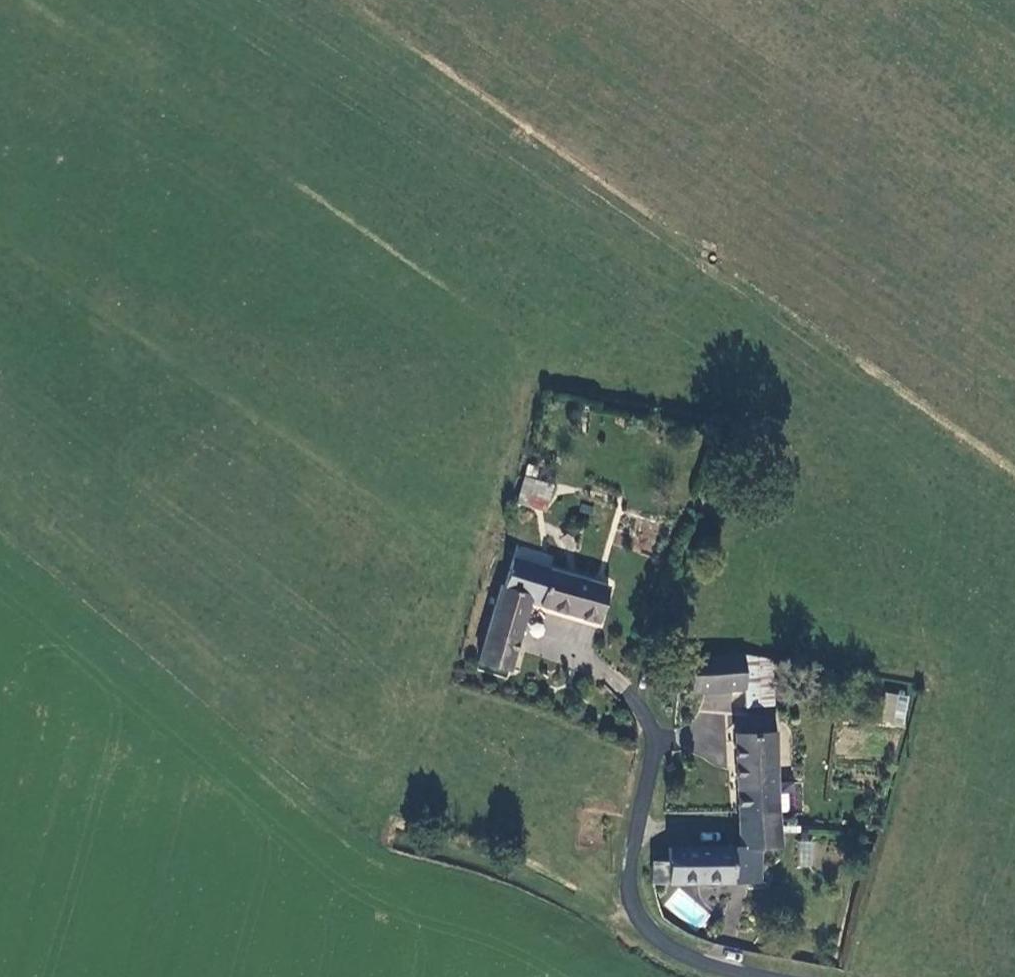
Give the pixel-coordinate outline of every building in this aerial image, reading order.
[(549,510),(553,482),(521,477),(517,505),(549,510)] [(496,590),(493,589),(472,665),(506,674),(524,607),(597,629),(607,595),(504,564),(496,590)] [(740,701),(738,663),(682,669),(685,706),(730,702),(737,702),(740,701)] [(766,666),(738,663),(740,701),(737,702),(739,718),(771,715),(766,666)] [(881,725),(905,728),(908,694),(885,691),(881,725)] [(734,744),(739,817),(782,813),(777,735),(774,736),(773,724),(757,726),(758,736),(746,737),(746,743),(734,744)] [(758,736),(757,726),(746,727),(746,737),(758,736)] [(783,808),(796,806),(793,782),(780,784),(783,808)] [(785,849),(782,813),(739,817),(741,851),(757,850),(785,849)] [(814,867),(814,841),(799,841),(798,867),(814,867)] [(665,871),(648,871),(651,894),(758,889),(757,850),(741,851),(665,856),(665,871)]
